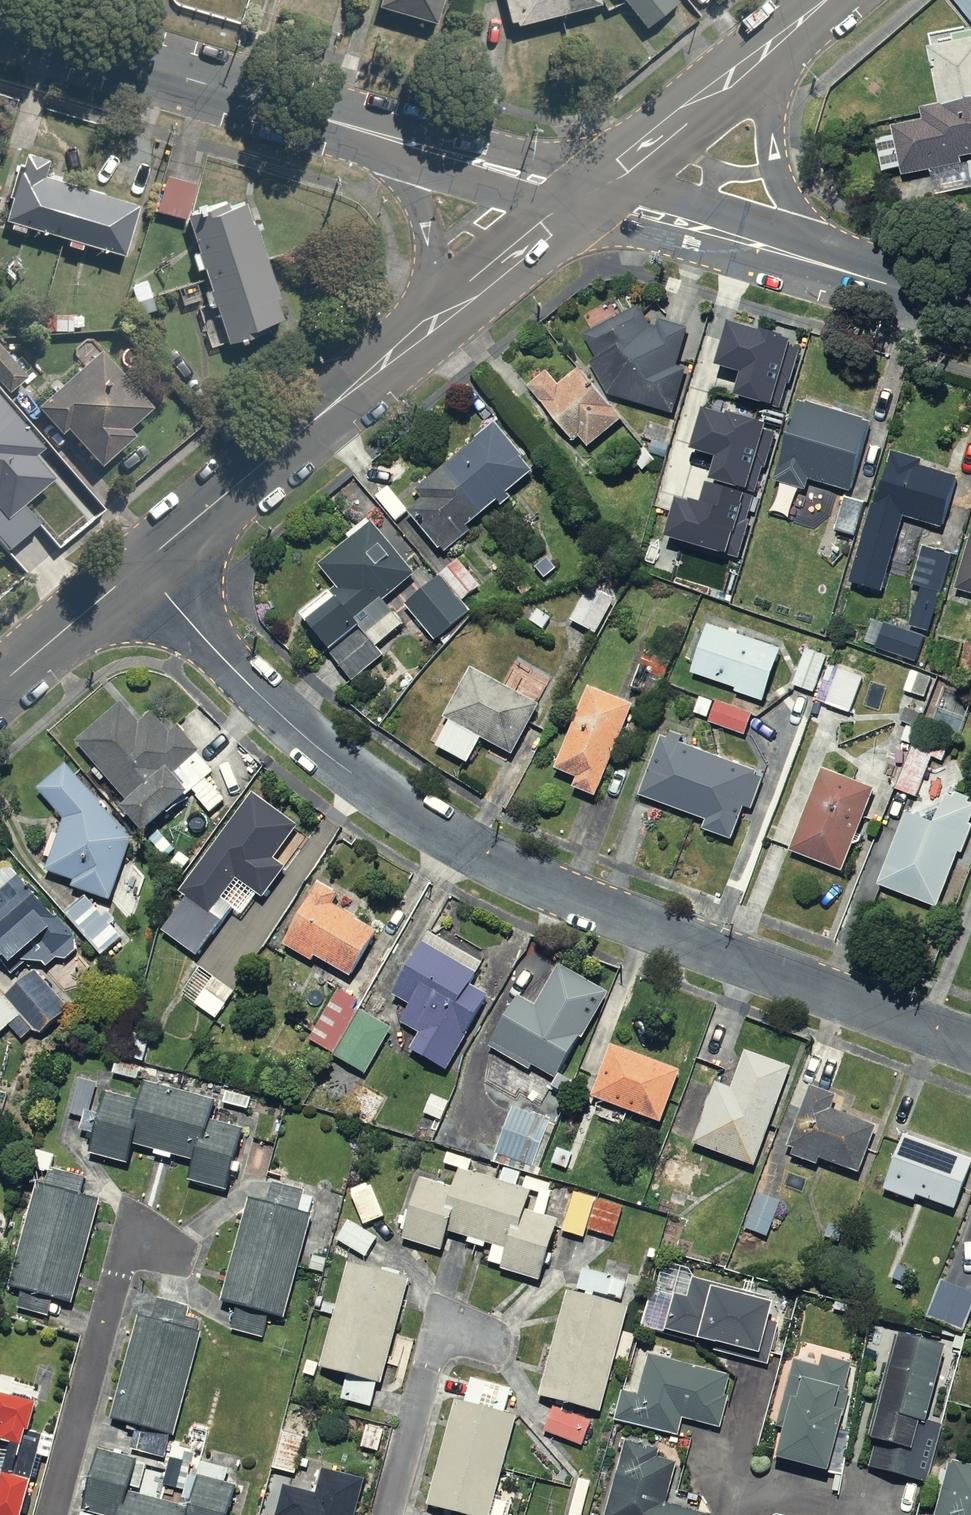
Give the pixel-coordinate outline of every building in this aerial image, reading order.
[(379,6),(440,24),(447,0),(381,0),(379,6)] [(513,29),(610,8),(608,0),(507,0),(513,29)] [(648,28),(681,3),(679,0),(627,0),(648,28)] [(872,175),(893,171),(894,181),(917,177),(920,199),(970,191),(970,36),(919,45),(930,104),(915,107),(916,117),(889,122),(892,140),(867,145),(872,175)] [(67,163),(32,153),(12,227),(140,262),(153,213),(60,188),(67,163)] [(199,188),(169,179),(160,211),(190,220),(199,188)] [(256,201),(196,221),(235,340),(296,320),(256,201)] [(588,360),(606,394),(671,413),(685,367),(676,364),(687,326),(657,318),(655,326),(648,324),(637,303),(582,334),(594,357),(588,360)] [(739,373),(733,394),(776,407),(783,380),(785,381),(796,346),(788,344),(789,339),(782,337),(783,336),(759,329),(759,330),(726,321),(713,365),(739,373)] [(9,391),(28,377),(0,341),(0,380),(9,391)] [(108,353),(37,406),(66,445),(75,439),(101,474),(143,443),(134,431),(155,416),(108,353)] [(545,369),(526,385),(572,441),(578,436),(586,445),(620,418),(578,366),(556,384),(545,369)] [(7,553),(39,526),(22,508),(53,481),(33,459),(44,451),(0,399),(0,545),(7,553)] [(804,403),(796,400),(772,480),(804,489),(807,478),(849,490),(870,422),(862,420),(863,417),(805,400),(804,403)] [(717,456),(710,479),(752,491),(760,465),(762,466),(773,431),(765,428),(767,424),(728,412),(727,415),(703,408),(691,448),(717,456)] [(419,500),(399,515),(429,556),(530,479),(488,423),(407,484),(419,500)] [(921,458),(889,449),(850,580),(880,588),(902,514),(940,526),(955,476),(919,465),(921,458)] [(677,498),(666,536),(735,556),(753,495),(707,481),(701,502),(690,499),(689,502),(677,498)] [(863,502),(842,497),(833,530),(854,535),(863,502)] [(328,590),(289,621),(341,687),(379,658),(361,635),(390,612),(373,591),(406,565),(371,521),(311,568),(328,590)] [(952,593),(970,599),(970,529),(952,593)] [(920,587),(908,624),(926,630),(951,554),(922,544),(909,584),(920,587)] [(434,581),(400,611),(429,644),(463,614),(434,581)] [(612,597),(586,584),(567,619),(593,632),(612,597)] [(923,635),(884,622),(876,647),(915,660),(923,635)] [(776,652),(701,623),(682,671),(758,700),(776,652)] [(822,655),(796,648),(785,685),(811,692),(822,655)] [(539,702),(469,664),(440,715),(448,719),(435,744),(467,761),(480,736),(511,753),(539,702)] [(928,675),(905,667),(897,690),(920,698),(928,675)] [(864,676),(838,668),(826,707),(852,715),(864,676)] [(627,708),(575,689),(545,770),(562,776),(557,789),(593,802),(627,708)] [(120,701),(69,748),(116,799),(108,806),(133,833),(156,813),(160,817),(184,795),(199,811),(226,787),(172,727),(167,731),(148,710),(137,720),(120,701)] [(688,735),(664,725),(634,797),(694,821),(690,831),(722,845),(751,774),(684,747),(688,735)] [(935,748),(910,738),(889,788),(914,798),(935,748)] [(130,836),(64,762),(35,787),(62,817),(45,868),(74,878),(71,885),(109,898),(130,836)] [(873,787),(821,767),(788,850),(840,870),(873,787)] [(898,807),(869,886),(937,911),(970,819),(970,800),(927,783),(915,814),(898,807)] [(286,825),(241,794),(149,929),(194,960),(227,911),(237,918),(251,898),(259,904),(287,863),(275,855),(284,843),(277,838),(286,825)] [(10,973),(24,960),(41,961),(44,966),(55,957),(64,958),(76,948),(74,937),(17,873),(0,888),(0,962),(10,973)] [(333,897),(304,881),(271,940),(308,961),(310,956),(343,974),(365,935),(353,928),(359,917),(331,901),(333,897)] [(83,895),(64,911),(100,953),(120,936),(110,923),(115,919),(107,910),(101,916),(83,895)] [(471,967),(415,939),(386,996),(397,1002),(388,1020),(408,1030),(397,1051),(435,1070),(475,992),(462,985),(471,967)] [(527,1008),(507,997),(481,1046),(523,1069),(525,1066),(541,1074),(535,1085),(554,1095),(609,992),(552,961),(527,1008)] [(68,1008),(33,969),(2,995),(31,1029),(39,1033),(68,1008)] [(0,1011),(0,1030),(10,1021),(0,1011)] [(382,1028),(351,1012),(330,1055),(361,1070),(382,1028)] [(673,1071),(600,1044),(580,1097),(653,1125),(673,1071)] [(778,1067),(738,1054),(726,1090),(707,1083),(687,1144),(746,1163),(778,1067)] [(215,1193),(234,1133),(210,1125),(216,1108),(135,1082),(128,1103),(107,1096),(110,1086),(77,1076),(66,1112),(77,1115),(73,1131),(87,1135),(81,1155),(121,1168),(129,1142),(186,1161),(179,1181),(215,1193)] [(826,1098),(799,1089),(779,1146),(784,1148),(781,1158),(812,1169),(814,1163),(850,1176),(867,1126),(822,1110),(826,1098)] [(544,1120),(507,1106),(488,1155),(525,1169),(544,1120)] [(963,1158),(893,1134),(875,1187),(945,1211),(963,1158)] [(84,1177),(49,1167),(45,1183),(35,1181),(8,1283),(22,1287),(17,1307),(48,1315),(53,1298),(71,1303),(100,1197),(80,1192),(84,1177)] [(446,1193),(410,1181),(392,1237),(432,1250),(439,1227),(461,1235),(458,1242),(481,1250),(478,1260),(488,1263),(486,1269),(527,1283),(548,1220),(524,1213),(531,1193),(454,1167),(446,1193)] [(369,1183),(343,1191),(352,1222),(378,1215),(369,1183)] [(256,1205),(239,1200),(213,1298),(231,1303),(224,1328),(255,1337),(262,1312),(275,1316),(301,1219),(290,1216),(295,1195),(261,1186),(256,1205)] [(619,1207),(567,1192),(556,1232),(579,1238),(581,1228),(610,1237),(619,1207)] [(775,1200),(751,1192),(739,1227),(763,1235),(775,1200)] [(374,1238),(341,1219),(329,1240),(362,1259),(374,1238)] [(367,1406),(374,1381),(399,1282),(336,1266),(309,1372),(340,1380),(335,1398),(367,1406)] [(624,1280),(575,1268),(568,1297),(555,1294),(530,1397),(545,1401),(538,1429),(576,1439),(581,1420),(589,1422),(624,1280)] [(790,1292),(689,1278),(686,1298),(665,1295),(660,1336),(684,1340),(684,1345),(741,1353),(740,1364),(766,1368),(768,1355),(777,1356),(781,1325),(786,1326),(790,1292)] [(934,1279),(918,1320),(956,1334),(970,1294),(970,1293),(934,1279)] [(153,1307),(147,1329),(127,1323),(102,1421),(130,1428),(125,1448),(156,1456),(186,1339),(180,1337),(186,1315),(153,1307)] [(921,1485),(937,1422),(917,1417),(935,1346),(887,1334),(860,1440),(867,1441),(860,1470),(921,1485)] [(631,1397),(612,1394),(607,1421),(676,1433),(678,1420),(715,1427),(725,1366),(639,1351),(631,1397)] [(847,1378),(788,1361),(760,1455),(820,1472),(847,1378)] [(457,1406),(447,1403),(421,1505),(458,1514),(477,1514),(502,1418),(494,1415),(500,1391),(463,1381),(457,1406)] [(0,1385),(0,1514),(15,1514),(35,1390),(0,1385)] [(385,1431),(358,1425),(350,1459),(377,1465),(385,1431)] [(302,1433),(273,1427),(265,1469),(294,1475),(302,1433)] [(615,1438),(597,1514),(706,1514),(707,1508),(664,1497),(675,1452),(615,1438)] [(91,1452),(76,1514),(219,1514),(226,1484),(186,1474),(177,1513),(120,1500),(129,1461),(91,1452)] [(946,1456),(926,1514),(970,1514),(970,1465),(946,1456)] [(313,1469),(309,1490),(278,1485),(273,1514),(353,1514),(359,1477),(313,1469)]
